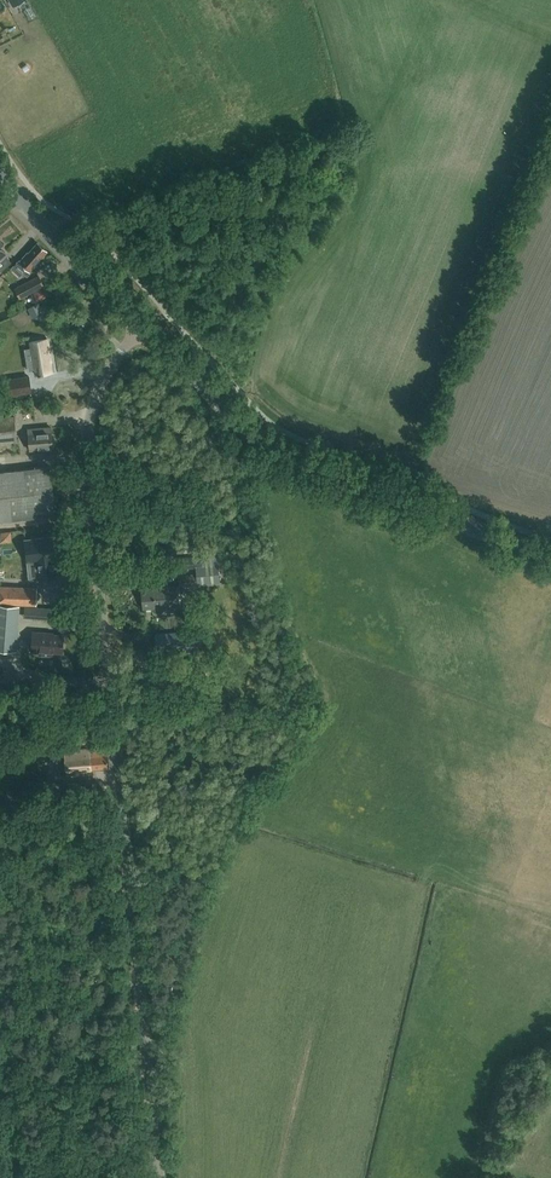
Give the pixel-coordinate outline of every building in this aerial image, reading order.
[(30,250),(22,258),(20,261),(19,260),(12,269),(20,277),(24,273),(28,277),(31,273),(31,272),(34,269),(33,268),(42,259),(41,258),(47,251),(38,242),(31,251),(30,250)] [(15,289),(20,299),(36,291),(36,293),(45,288),(44,286),(45,286),(39,276),(15,289)] [(28,308),(30,313),(41,308),(39,303),(28,308)] [(36,375),(51,372),(48,359),(51,359),(47,338),(30,341),(36,375)] [(7,374),(7,386),(10,386),(10,388),(31,387),(31,386),(32,385),(31,373),(7,374)] [(17,439),(15,415),(0,417),(0,440),(17,439)] [(30,449),(52,447),(51,426),(28,428),(30,449)] [(48,466),(0,472),(0,519),(53,513),(48,466)] [(55,568),(52,536),(26,539),(28,561),(37,560),(39,578),(59,576),(58,568),(55,568)] [(173,557),(173,553),(157,554),(157,562),(173,562),(173,569),(196,567),(196,574),(179,575),(180,584),(218,581),(216,562),(215,553),(173,557)] [(144,607),(179,603),(177,585),(142,588),(144,607)] [(0,587),(0,602),(36,604),(36,588),(0,587)] [(14,648),(16,620),(17,606),(0,605),(0,647),(14,648)] [(24,615),(34,616),(34,607),(25,606),(24,615)] [(157,648),(194,645),(192,630),(156,633),(157,648)] [(63,651),(64,634),(48,633),(48,632),(32,631),(31,650),(53,652),(53,651),(63,651)] [(46,738),(44,719),(28,721),(30,740),(46,738)] [(108,746),(65,750),(67,774),(84,773),(84,770),(91,769),(91,767),(110,766),(108,746)]
